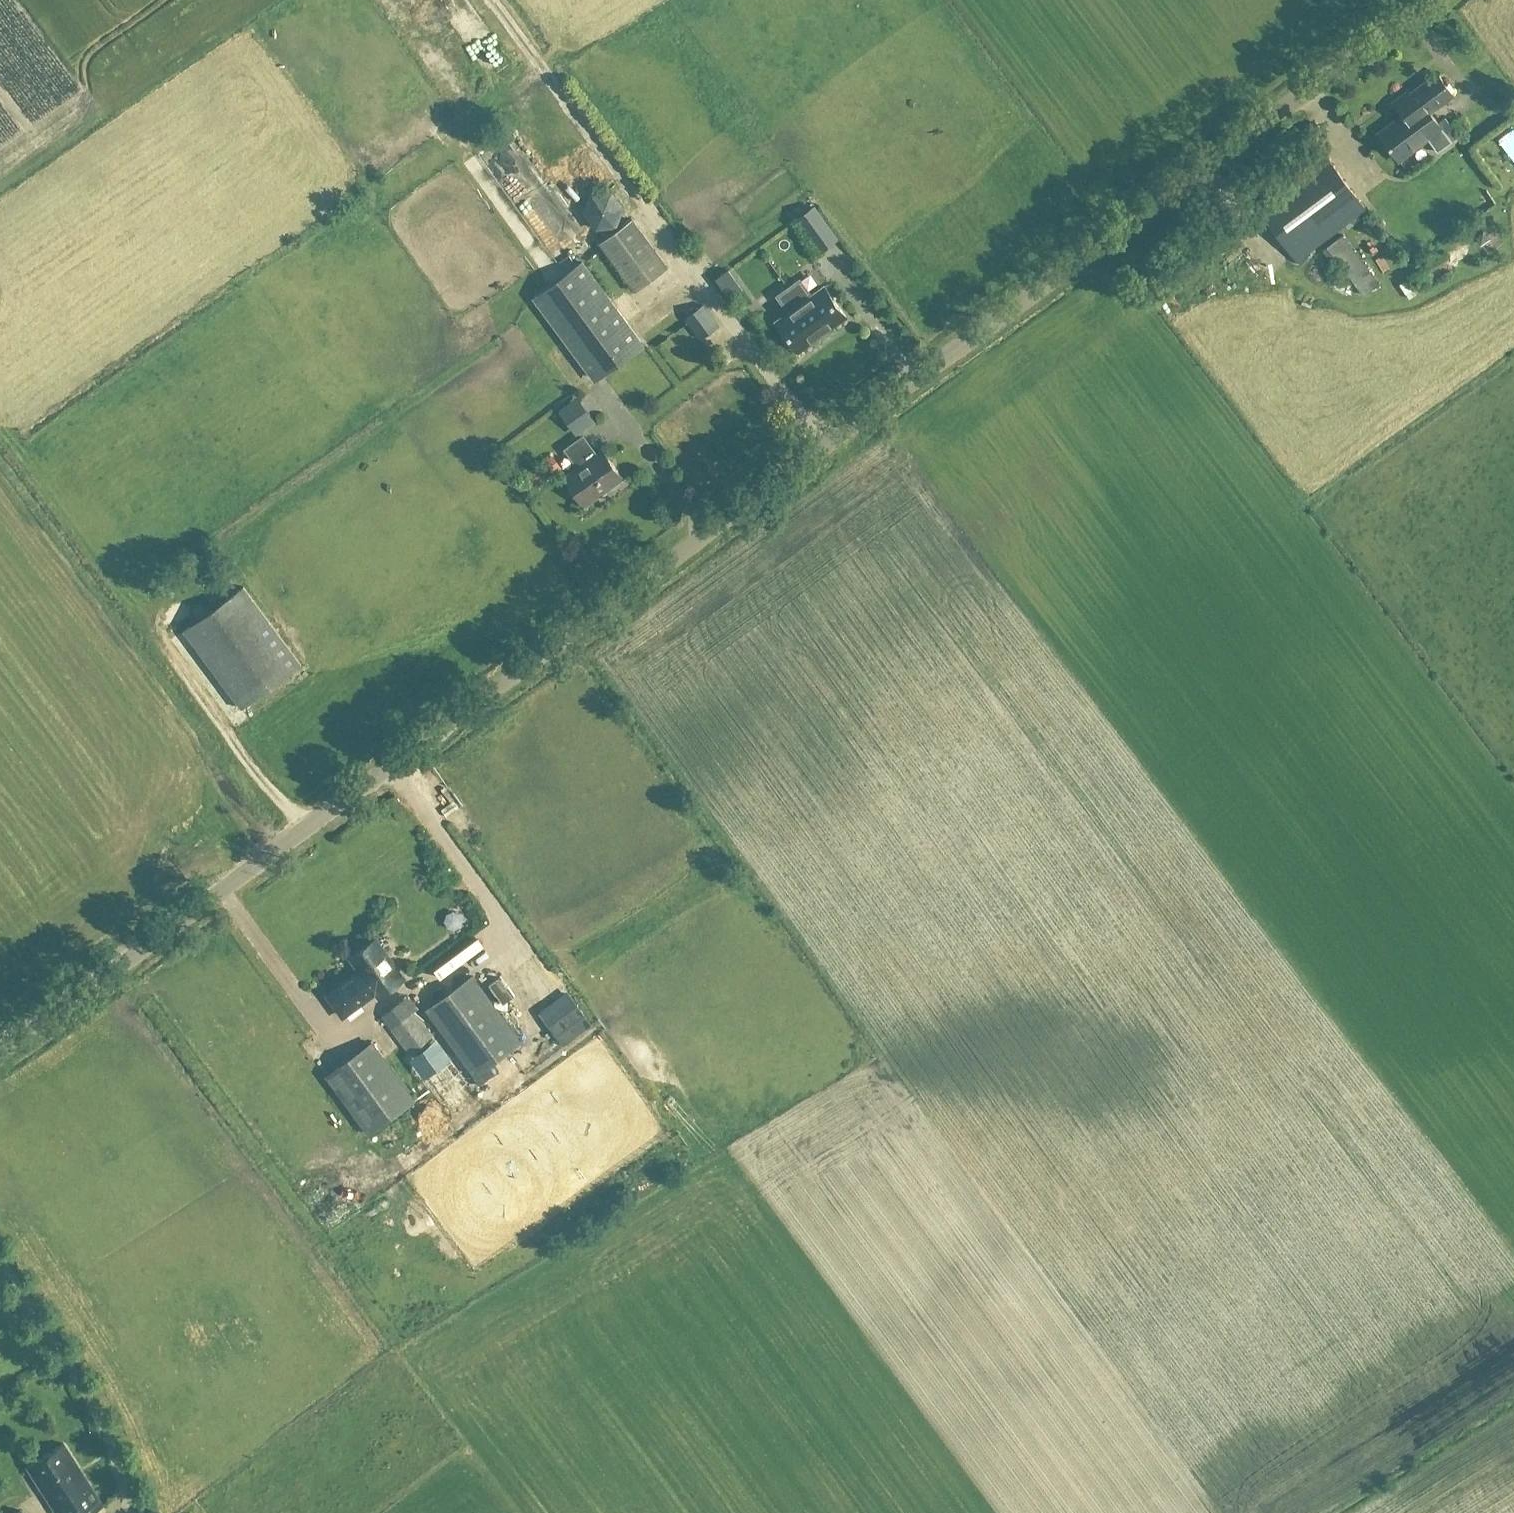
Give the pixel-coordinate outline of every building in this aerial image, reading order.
[(1393,104),(1402,116),(1410,127),(1430,113),(1453,96),(1437,75),(1409,95),(1407,93),(1393,104)] [(1410,127),(1402,116),(1377,134),(1398,161),(1427,140),(1437,152),(1451,142),(1430,113),(1410,127)] [(1365,209),(1325,155),(1255,206),(1296,261),(1365,209)] [(615,227),(622,208),(611,192),(590,194),(582,214),(596,229),(615,227)] [(803,217),(795,222),(806,238),(818,255),(836,242),(825,225),(813,209),(803,217)] [(667,268),(631,220),(598,244),(634,293),(667,268)] [(1346,273),(1356,268),(1364,285),(1375,280),(1350,228),(1330,237),(1346,273)] [(533,298),(592,379),(641,343),(581,263),(533,298)] [(797,352),(845,317),(824,288),(811,297),(799,281),(777,297),(789,313),(776,323),(797,352)] [(703,306),(685,320),(700,340),(718,326),(703,306)] [(645,329),(685,388),(715,367),(675,308),(645,329)] [(566,409),(576,424),(589,416),(579,401),(566,409)] [(575,460),(578,465),(562,476),(582,505),(621,477),(600,449),(592,455),(589,450),(590,449),(582,438),(565,449),(573,461),(575,460)] [(563,465),(555,450),(528,463),(536,478),(563,465)] [(241,709),(300,664),(242,587),(183,631),(241,709)] [(359,970),(375,992),(378,997),(403,978),(375,939),(350,958),(359,970)] [(416,972),(422,984),(438,978),(433,965),(416,972)] [(375,992),(359,970),(326,994),(342,1016),(375,992)] [(427,1011),(475,1076),(521,1042),(472,977),(427,1011)] [(496,977),(487,984),(501,1003),(511,996),(496,977)] [(577,1006),(548,1027),(562,1046),(591,1025),(577,1006)] [(413,1015),(389,1032),(452,1116),(476,1098),(413,1015)] [(414,1101),(372,1044),(327,1078),(369,1135),(414,1101)] [(102,1506),(62,1444),(25,1468),(54,1512),(91,1512),(102,1506)] [(34,1507),(36,1512),(50,1512),(44,1502),(34,1507)]
